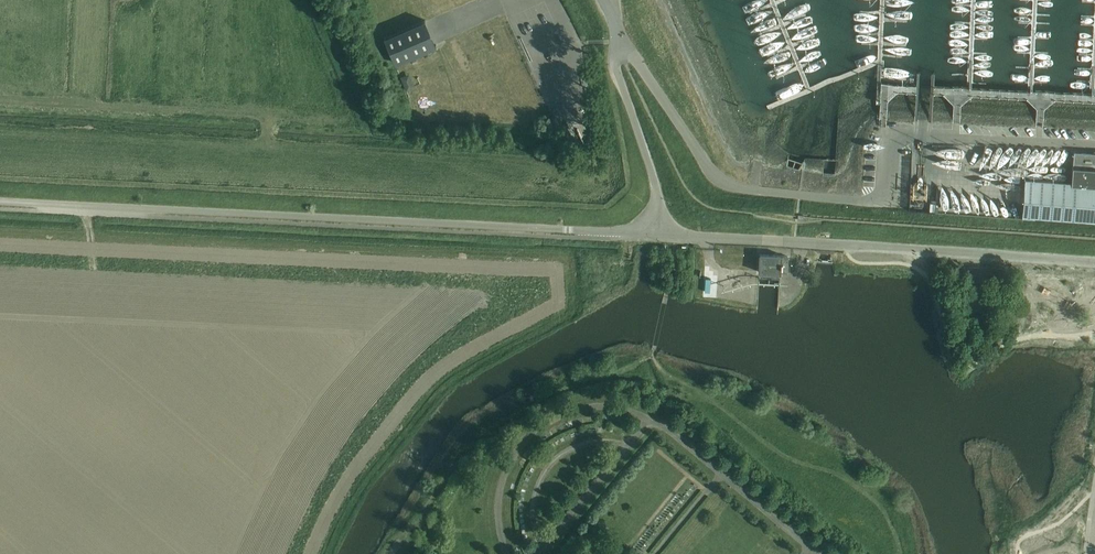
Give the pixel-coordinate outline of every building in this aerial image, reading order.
[(385,38),(396,63),(436,46),(425,20),(385,38)] [(1074,151),(1071,184),(1094,186),(1094,153),(1074,151)] [(1020,168),(1002,168),(1002,179),(1020,178),(1020,168)] [(1071,184),(1025,181),(1022,215),(1094,220),(1094,186),(1071,184)] [(782,256),(782,255),(758,253),(757,271),(779,273),(779,271),(786,272),(787,256),(782,256)] [(715,291),(716,277),(703,276),(702,290),(715,291)]
